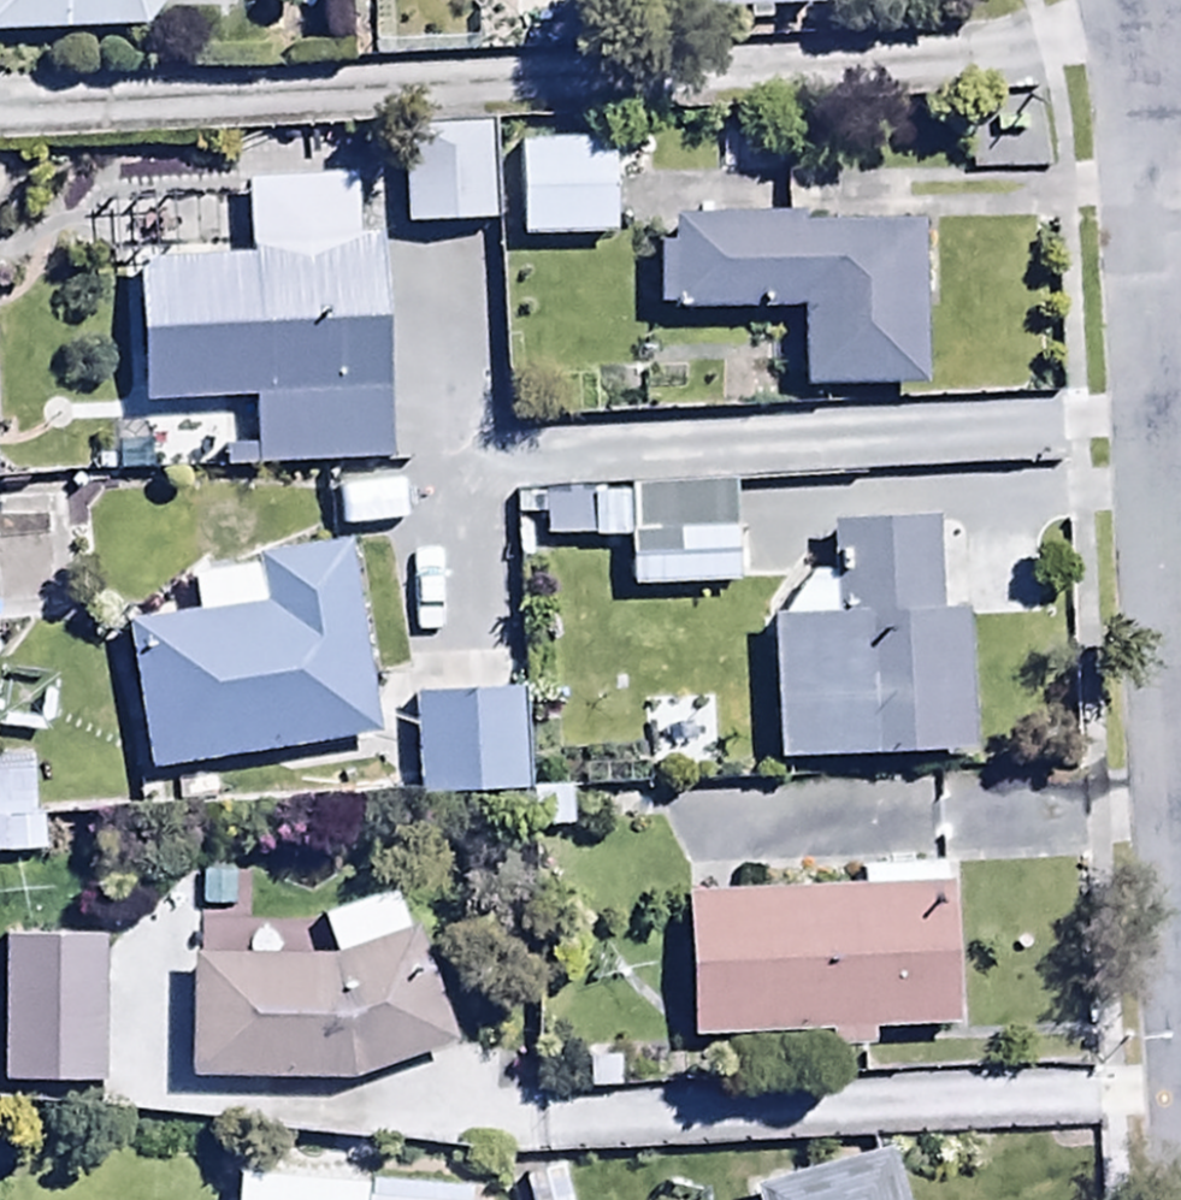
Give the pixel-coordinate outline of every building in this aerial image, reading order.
[(139,33),(167,0),(0,0),(0,36),(139,33)] [(695,13),(813,11),(812,0),(695,0),(695,13)] [(483,74),(396,75),(396,181),(483,181),(483,74)] [(513,92),(513,191),(614,190),(613,91),(513,92)] [(931,341),(931,171),(653,172),(653,269),(789,269),(789,341),(931,341)] [(389,467),(379,237),(345,238),(344,209),(244,214),(246,252),(128,257),(134,409),(247,404),(249,451),(221,452),(222,474),(389,467)] [(621,538),(623,590),(808,583),(806,531),(726,534),(725,489),(540,496),(541,541),(621,538)] [(765,619),(774,761),(969,752),(963,614),(933,615),(928,519),(829,523),(833,616),(765,619)] [(1018,533),(977,536),(982,615),(1023,613),(1018,533)] [(378,739),(343,545),(183,579),(190,618),(122,630),(149,780),(378,739)] [(516,641),(405,646),(410,753),(521,748),(516,641)] [(0,758),(0,857),(34,855),(31,757),(0,758)] [(853,893),(682,898),(686,1040),(819,1034),(820,1057),(867,1055),(866,1030),(950,1026),(943,865),(853,869),(853,893)] [(0,889),(0,1038),(105,1036),(102,887),(0,889)] [(186,962),(184,1081),(355,1087),(450,1048),(388,894),(315,924),(330,961),(186,962)] [(881,1150),(744,1190),(746,1199),(896,1199),(881,1150)] [(468,1193),(365,1182),(363,1196),(237,1183),(236,1199),(467,1199),(468,1193)]
